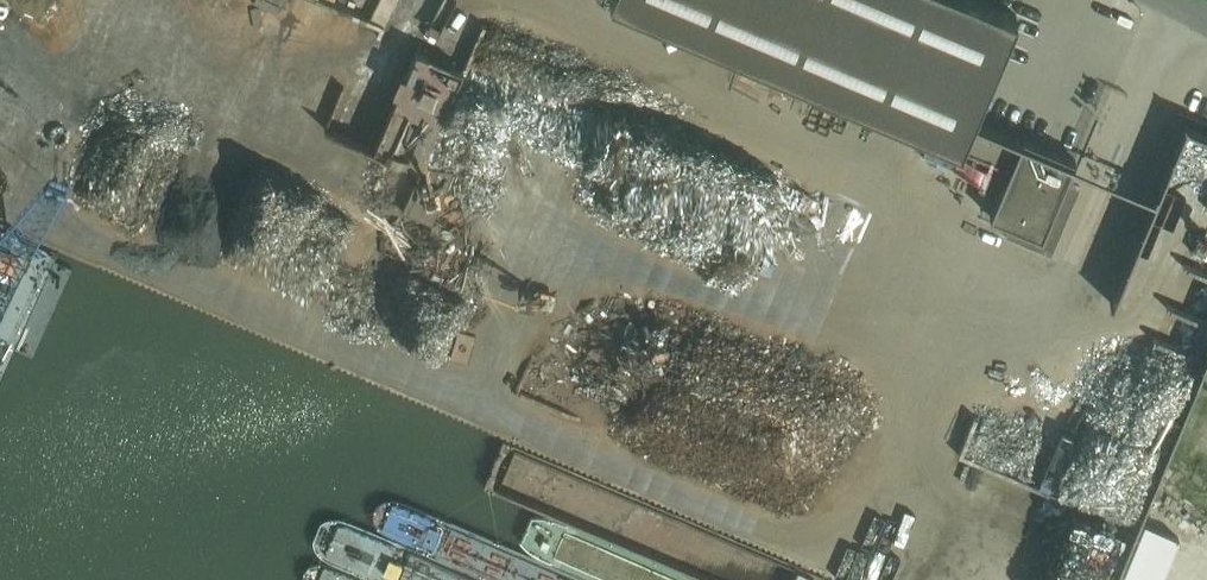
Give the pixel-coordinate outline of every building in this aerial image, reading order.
[(1023,137),(1022,139),(1015,136),(1014,137),(979,122),(979,121),(972,118),(1016,15),(980,0),(611,0),(959,147),(958,149),(1009,170),(989,216),(1021,229),(1018,235),(1048,248),(1065,207),(1056,203),(1075,160),(1023,137)] [(1180,362),(1194,367),(1206,335),(1206,295),(1180,362)] [(1165,569),(1178,539),(1145,525),(1128,566),(1125,565),(1119,579),(1158,579),(1163,569),(1165,569)]
